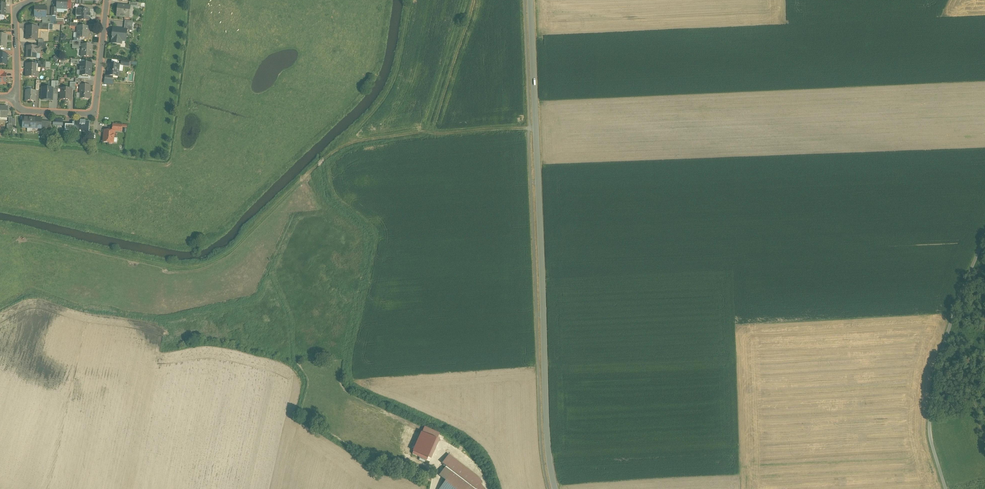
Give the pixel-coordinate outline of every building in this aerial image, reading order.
[(57,9),(68,9),(68,0),(57,0),(57,9)] [(131,7),(118,5),(117,17),(129,18),(131,7)] [(46,8),(40,8),(40,7),(35,7),(35,17),(46,18),(47,7),(46,8)] [(89,10),(76,9),(76,17),(79,17),(79,21),(89,21),(89,18),(91,18),(91,14),(89,14),(89,10)] [(56,19),(56,17),(51,16),(51,24),(62,25),(65,24),(64,20),(56,19)] [(133,22),(125,21),(124,30),(127,30),(127,31),(132,31),(133,22)] [(38,28),(27,27),(26,39),(38,40),(38,28)] [(89,27),(79,27),(79,34),(78,33),(77,38),(88,39),(88,34),(88,28),(89,28),(89,27)] [(112,40),(112,44),(118,44),(118,41),(126,42),(126,37),(113,35),(112,40)] [(37,47),(27,46),(27,52),(28,52),(27,58),(36,59),(37,52),(40,52),(40,53),(41,53),(41,49),(46,50),(46,43),(38,43),(38,47),(37,47)] [(92,46),(82,45),(82,57),(92,58),(92,46)] [(92,64),(81,63),(81,64),(80,72),(81,72),(81,76),(80,76),(91,77),(91,76),(91,69),(92,64)] [(36,65),(27,64),(26,77),(38,78),(38,73),(36,73),(36,65)] [(121,65),(109,64),(108,76),(113,77),(114,75),(119,76),(120,70),(119,70),(119,66),(121,66),(121,65)] [(86,86),(81,85),(80,99),(89,100),(90,86),(86,86)] [(53,88),(42,88),(42,101),(53,101),(53,94),(53,88)] [(70,89),(61,89),(61,100),(71,101),(72,91),(72,89),(70,89)] [(36,91),(26,91),(26,96),(27,96),(27,101),(36,102),(36,91)] [(33,119),(23,118),(23,128),(38,129),(38,128),(41,128),(42,122),(42,119),(41,120),(33,119)] [(85,121),(80,121),(80,122),(74,121),(74,126),(74,131),(74,132),(74,131),(80,131),(80,133),(81,133),(84,133),(84,136),(89,136),(90,122),(85,122),(85,121)] [(51,123),(42,122),(41,128),(44,128),(45,130),(51,130),(51,123)] [(115,132),(105,131),(103,143),(109,143),(110,144),(112,144),(112,143),(113,144),(115,132)] [(439,441),(422,433),(413,452),(431,460),(439,441)] [(453,472),(476,488),(477,488),(481,484),(482,482),(478,477),(449,456),(443,464),(453,472)] [(453,472),(449,478),(440,488),(476,488),(453,472)]
